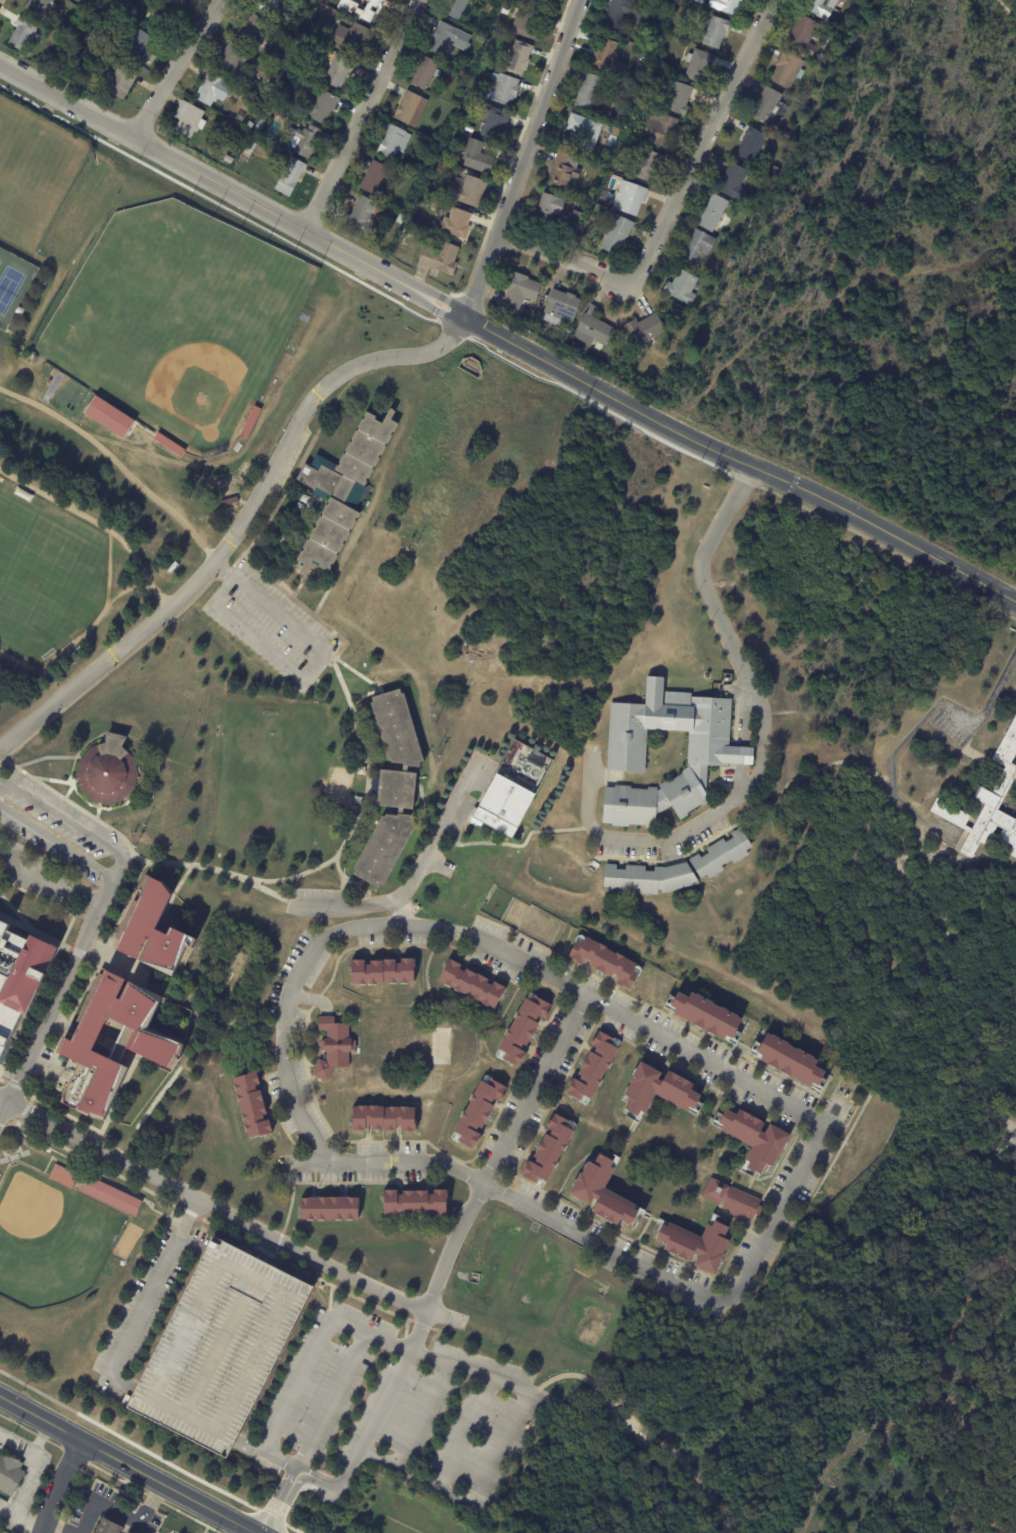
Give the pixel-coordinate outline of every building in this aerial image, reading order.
[(24,9),(30,0),(55,0),(53,3),(56,5),(49,16),(48,15),(44,22),(24,9)] [(182,10),(169,0),(188,0),(189,1),(182,10)] [(258,9),(264,0),(295,0),(296,1),(280,24),(258,9)] [(309,3),(311,0),(317,0),(320,2),(317,8),(309,3)] [(359,4),(361,0),(365,0),(367,1),(368,0),(386,0),(380,12),(382,13),(377,23),(374,21),(372,26),(358,19),(364,7),(359,4)] [(442,13),(448,0),(472,0),(461,22),(442,13)] [(549,8),(529,0),(552,0),(549,8)] [(602,27),(613,0),(628,0),(635,3),(634,7),(637,8),(633,18),(630,17),(630,18),(626,17),(620,34),(602,27)] [(713,8),(716,0),(744,0),(743,3),(742,2),(737,17),(713,8)] [(803,9),(808,0),(840,0),(835,10),(836,10),(828,23),(803,9)] [(180,14),(163,39),(148,29),(162,8),(164,9),(167,5),(180,14)] [(537,17),(534,27),(542,30),(538,41),(512,32),(520,6),(539,12),(537,17)] [(316,16),(320,9),(325,12),(322,19),(316,16)] [(268,30),(254,50),(235,36),(244,24),(247,27),(255,15),(271,27),(268,30)] [(812,58),(786,44),(802,15),(820,25),(815,34),(823,39),(812,58)] [(731,25),(728,33),(727,33),(725,40),(724,40),(720,50),(703,44),(707,32),(702,30),(705,21),(711,22),(713,16),(732,23),(731,25)] [(34,33),(23,53),(8,44),(19,26),(15,24),(19,17),(37,28),(34,33)] [(428,49),(432,41),(431,41),(439,27),(442,22),(457,30),(453,36),(460,40),(453,53),(447,50),(443,57),(428,49)] [(371,31),(366,43),(362,41),(355,57),(330,45),(339,26),(350,31),(351,28),(353,29),(356,23),(371,31)] [(153,40),(146,53),(151,55),(143,69),(123,58),(138,30),(154,39),(153,40)] [(589,67),(595,49),(600,50),(604,39),(620,44),(617,54),(620,55),(613,76),(589,67)] [(533,49),(529,60),(531,60),(527,72),(525,71),(523,78),(505,72),(516,41),(533,47),(533,49)] [(245,62),(238,71),(245,75),(239,83),(214,65),(230,42),(249,55),(245,62)] [(716,58),(712,69),(709,68),(702,85),(686,78),(691,65),(686,63),(690,54),(694,56),(696,49),(716,57),(716,58)] [(779,61),(785,51),(806,63),(802,70),(806,72),(801,81),(797,79),(789,91),(771,80),(778,68),(776,66),(779,61)] [(355,67),(351,76),(347,74),(339,91),(323,83),(334,61),(333,61),(336,55),(356,65),(355,67)] [(411,84),(416,74),(415,74),(421,61),(422,62),(424,57),(439,64),(436,70),(441,73),(438,80),(433,77),(426,92),(411,84)] [(137,77),(123,101),(105,91),(110,81),(106,78),(110,72),(114,74),(119,66),(137,77)] [(231,89),(223,103),(217,100),(216,103),(214,102),(210,108),(194,99),(209,72),(225,81),(224,83),(232,87),(231,89)] [(520,82),(518,86),(521,87),(516,99),(514,98),(511,107),(491,100),(497,82),(491,80),(493,73),(500,76),(500,74),(520,81),(520,82)] [(582,80),(585,73),(605,80),(594,112),(575,105),(580,90),(579,89),(582,80)] [(694,89),(687,107),(690,108),(686,118),(663,109),(668,96),(663,95),(667,84),(672,85),(673,81),(694,89)] [(762,97),(767,87),(784,97),(781,103),(791,108),(784,120),(785,120),(779,131),(752,115),(762,97)] [(339,100),(333,113),(331,112),(324,128),(309,121),(323,91),(340,99),(339,100)] [(394,119),(408,91),(428,101),(415,129),(394,119)] [(271,100),(274,95),(281,99),(278,104),(271,100)] [(180,107),(183,101),(204,113),(201,119),(206,123),(202,131),(199,129),(197,134),(194,132),(190,140),(174,131),(180,121),(174,117),(180,107)] [(510,116),(501,143),(481,135),(487,117),(486,117),(490,107),(511,115),(510,116)] [(622,111),(629,113),(627,121),(619,118),(622,111)] [(677,120),(680,121),(677,128),(682,130),(678,140),(674,139),(670,151),(642,141),(653,111),(677,120)] [(602,129),(592,158),(576,152),(582,135),(566,129),(572,114),(603,126),(602,129)] [(261,120),(266,122),(263,128),(258,125),(261,120)] [(245,126),(247,121),(254,124),(251,129),(245,126)] [(412,136),(404,153),(398,151),(393,162),(379,154),(379,155),(377,154),(385,138),(376,134),(383,121),(393,126),(393,125),(407,133),(407,134),(412,136)] [(253,132),(258,125),(264,129),(259,136),(253,132)] [(331,138),(326,147),(318,143),(308,161),(292,152),(299,140),(294,137),(298,130),(302,132),(304,129),(305,130),(308,125),(331,137),(331,138)] [(623,131),(620,140),(612,137),(615,128),(623,131)] [(766,142),(752,167),(736,159),(744,145),(743,144),(751,128),(768,137),(766,142)] [(290,129),(296,133),(293,137),(288,134),(290,129)] [(574,139),(570,150),(560,146),(564,135),(574,139)] [(485,144),(482,153),(496,159),(490,176),(464,167),(465,162),(462,161),(470,139),(485,144)] [(663,158),(653,184),(635,177),(638,170),(632,167),(637,156),(642,158),(645,150),(663,158)] [(580,161),(577,170),(582,172),(578,181),(573,179),(568,191),(550,184),(552,178),(549,177),(559,152),(580,161)] [(306,167),(289,199),(274,191),(292,158),(307,166),(306,167)] [(360,189),(373,161),(392,170),(386,183),(382,181),(374,196),(360,189)] [(742,204),(715,189),(720,180),(722,181),(732,163),(750,173),(745,181),(750,183),(745,190),(748,192),(742,204)] [(778,168),(782,170),(778,178),(770,174),(774,166),(778,168)] [(488,184),(483,199),(482,199),(478,210),(450,200),(457,179),(466,182),(468,176),(489,183),(488,184)] [(649,192),(640,219),(612,210),(622,181),(649,191),(649,192)] [(536,218),(544,194),(568,202),(562,219),(556,218),(551,232),(534,227),(536,218)] [(730,204),(713,234),(697,225),(702,215),(701,215),(705,208),(706,209),(714,195),(730,204)] [(343,224),(348,215),(352,217),(363,196),(378,205),(376,209),(382,212),(374,227),(372,226),(367,237),(343,224)] [(472,217),(464,240),(440,232),(444,220),(442,219),(446,207),(453,209),(473,216),(472,217)] [(569,225),(575,211),(584,215),(579,229),(569,225)] [(396,223),(400,215),(406,218),(401,226),(396,223)] [(636,225),(619,258),(601,249),(605,240),(605,239),(608,233),(608,234),(617,216),(636,225)] [(693,236),(697,230),(717,241),(709,256),(704,253),(695,269),(680,260),(693,236)] [(408,231),(415,234),(413,240),(406,237),(408,231)] [(457,266),(453,277),(418,265),(424,249),(440,254),(444,243),(460,249),(455,263),(457,264),(457,266)] [(730,250),(737,255),(734,261),(726,257),(730,250)] [(726,268),(730,262),(734,265),(731,270),(726,268)] [(699,281),(692,294),(697,296),(691,308),(663,293),(669,283),(673,285),(681,270),(700,280),(699,281)] [(523,276),(529,279),(529,281),(542,286),(536,303),(523,298),(519,312),(503,306),(515,273),(523,276)] [(559,293),(567,296),(568,294),(577,298),(576,299),(583,302),(574,326),(563,322),(560,328),(542,320),(554,290),(559,293)] [(596,308),(597,309),(593,318),(615,330),(605,348),(594,341),(591,347),(573,337),(586,314),(587,315),(592,306),(596,308)] [(657,338),(646,344),(649,350),(639,356),(624,327),(637,321),(639,325),(657,315),(667,332),(657,338)] [(539,328),(542,321),(549,325),(546,331),(539,328)] [(562,337),(566,330),(572,333),(569,340),(562,337)] [(25,351),(28,345),(34,347),(31,353),(25,351)] [(625,362),(615,359),(617,353),(627,356),(625,362)] [(135,423),(123,440),(84,414),(96,396),(135,422),(135,423)] [(256,408),(262,410),(248,440),(241,436),(255,407),(256,408)] [(397,424),(363,486),(366,487),(353,510),(359,513),(328,572),(318,567),(319,564),(312,560),(304,575),(298,572),(303,564),(296,560),(327,501),(312,493),(314,490),(295,480),(304,464),(309,467),(316,454),(336,465),(365,411),(375,417),(374,420),(381,424),(389,409),(394,411),(390,420),(397,424)] [(185,454),(181,459),(153,441),(158,434),(186,452),(185,454)] [(237,503),(222,507),(221,503),(238,498),(239,502),(237,503)] [(608,702),(604,772),(642,776),(646,729),(687,733),(686,765),(658,786),(602,786),(601,827),(651,831),(655,816),(669,807),(679,821),(708,803),(707,769),(750,770),(752,748),(727,747),(730,700),(660,694),(661,678),(644,678),(641,706),(608,702)] [(369,695),(378,756),(375,815),(350,875),(383,886),(411,823),(408,806),(415,765),(422,755),(396,687),(369,695)] [(999,811),(1015,820),(1015,858),(1012,856),(1015,850),(998,841),(1004,830),(999,827),(989,847),(981,843),(973,859),(960,852),(970,833),(929,812),(936,799),(970,817),(966,826),(972,830),(986,805),(976,799),(982,788),(993,794),(1006,768),(993,761),(1015,717),(1015,760),(1014,764),(1015,765),(1015,778),(1004,801),(999,811)] [(512,740),(469,818),(510,840),(552,762),(512,740)] [(88,745),(79,752),(73,761),(70,775),(73,786),(76,792),(84,800),(94,805),(101,806),(114,805),(125,798),(132,788),(135,782),(135,768),(131,758),(128,752),(118,745),(107,741),(96,742),(88,745)] [(358,775),(358,767),(366,768),(366,775),(358,775)] [(145,772),(152,774),(150,783),(142,781),(145,772)] [(356,797),(363,798),(362,806),(354,804),(356,797)] [(351,806),(359,807),(357,815),(349,813),(351,806)] [(604,863),(663,868),(689,863),(738,830),(752,850),(698,885),(657,895),(600,890),(604,863)] [(161,877),(126,948),(148,957),(158,936),(162,938),(153,960),(190,970),(199,949),(206,948),(210,938),(184,928),(181,935),(167,929),(184,895),(173,883),(161,877)] [(21,1014),(25,1015),(57,947),(0,920),(0,1059),(21,1014)] [(636,963),(584,937),(579,946),(574,943),(567,958),(581,964),(582,963),(614,978),(612,982),(629,990),(637,974),(631,972),(636,963)] [(413,958),(399,958),(399,961),(363,961),(363,960),(350,960),(350,984),(413,983),(413,958)] [(496,1007),(503,987),(486,981),(488,977),(445,961),(437,985),(496,1007)] [(116,972),(83,1041),(76,1038),(72,1045),(69,1052),(57,1052),(55,1059),(57,1060),(62,1061),(62,1066),(76,1073),(68,1099),(119,1117),(136,1066),(105,1050),(120,1018),(145,1029),(147,1030),(139,1047),(184,1067),(194,1045),(152,1031),(170,1003),(141,983),(132,999),(130,998),(135,980),(116,972)] [(550,1004),(525,992),(495,1057),(518,1067),(526,1050),(524,1049),(539,1018),(543,1020),(550,1004)] [(731,1039),(741,1017),(689,993),(687,997),(676,992),(667,1013),(723,1039),(725,1036),(731,1039)] [(319,1021),(318,1060),(309,1078),(325,1085),(328,1073),(348,1072),(346,1018),(319,1021)] [(564,1094),(580,1100),(582,1096),(593,1101),(615,1047),(609,1045),(612,1038),(596,1031),(589,1048),(576,1080),(570,1078),(564,1094)] [(755,1052),(761,1055),(758,1061),(808,1087),(811,1082),(817,1085),(824,1072),(813,1067),(817,1060),(765,1033),(755,1052)] [(652,1094),(691,1113),(700,1095),(689,1090),(692,1084),(665,1071),(664,1074),(638,1062),(622,1095),(628,1098),(622,1109),(640,1118),(652,1094)] [(271,1134),(268,1117),(265,1117),(258,1085),(256,1072),(233,1077),(246,1139),(271,1134)] [(484,1079),(450,1141),(474,1154),(508,1092),(484,1079)] [(414,1131),(414,1106),(351,1107),(351,1131),(364,1131),(364,1129),(401,1129),(401,1131),(414,1131)] [(751,1146),(741,1167),(759,1175),(764,1164),(772,1168),(788,1134),(765,1124),(766,1123),(737,1109),(735,1114),(725,1110),(716,1130),(751,1146)] [(519,1176),(535,1183),(537,1178),(547,1183),(571,1130),(565,1127),(568,1121),(552,1114),(545,1128),(546,1129),(531,1162),(527,1160),(519,1176)] [(602,1188),(615,1162),(598,1153),(593,1164),(585,1161),(568,1194),(593,1206),(589,1212),(616,1225),(618,1220),(628,1225),(638,1205),(602,1188)] [(76,1176),(70,1189),(48,1178),(55,1164),(77,1175),(76,1176)] [(81,1192),(89,1176),(143,1202),(135,1218),(81,1192)] [(699,1198),(751,1221),(760,1200),(708,1178),(699,1198)] [(398,1191),(398,1190),(382,1190),(383,1215),(446,1215),(446,1190),(430,1190),(430,1191),(398,1191)] [(357,1197),(299,1198),(300,1221),(358,1219),(357,1197)] [(701,1237),(663,1221),(655,1240),(664,1244),(662,1250),(691,1263),(690,1265),(714,1275),(728,1241),(722,1239),(728,1227),(708,1219),(701,1237)] [(223,1240),(315,1286),(229,1458),(128,1407),(214,1235),(223,1240)] [(12,1497),(0,1490),(0,1455),(2,1456),(4,1453),(23,1464),(20,1469),(26,1472),(12,1497)] [(122,1530),(121,1532),(96,1532),(103,1518),(123,1528),(122,1530)]
